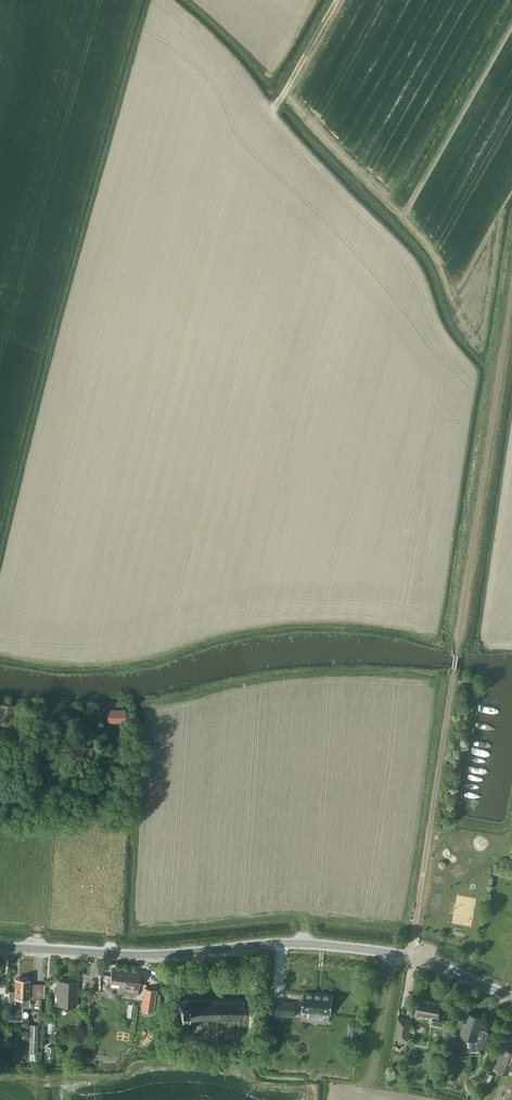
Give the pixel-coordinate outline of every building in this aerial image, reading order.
[(19,725),(21,706),(0,704),(0,723),(19,725)] [(125,723),(125,709),(106,709),(107,723),(125,723)] [(118,987),(118,992),(136,995),(137,988),(139,973),(112,969),(110,986),(118,987)] [(28,998),(29,979),(27,979),(26,978),(23,978),(22,979),(15,979),(14,997),(8,997),(8,1008),(21,1008),(21,998),(28,998)] [(76,1005),(77,981),(57,980),(56,1005),(76,1005)] [(157,989),(144,987),(140,1010),(153,1013),(157,989)] [(321,993),(301,991),(299,1009),(328,1012),(330,994),(321,993)] [(467,997),(466,997),(460,996),(459,1003),(465,1005),(467,997)] [(442,1026),(445,1013),(439,1012),(440,1003),(418,999),(415,1013),(433,1016),(431,1024),(442,1026)] [(217,1018),(243,1018),(243,1001),(217,1000),(186,1001),(186,1005),(180,1005),(180,1015),(186,1015),(186,1019),(217,1018)] [(270,1000),(269,1013),(294,1016),(296,1003),(270,1000)] [(480,1050),(479,1046),(486,1049),(492,1032),(484,1030),(479,1029),(480,1026),(483,1018),(467,1013),(460,1035),(469,1038),(470,1051),(480,1050)] [(398,1017),(394,1038),(407,1040),(411,1020),(398,1017)] [(350,1039),(360,1039),(361,1023),(350,1022),(350,1039)] [(38,1025),(29,1024),(29,1038),(38,1038),(38,1025)] [(503,1056),(500,1055),(494,1069),(507,1075),(511,1064),(511,1052),(506,1049),(503,1056)]
